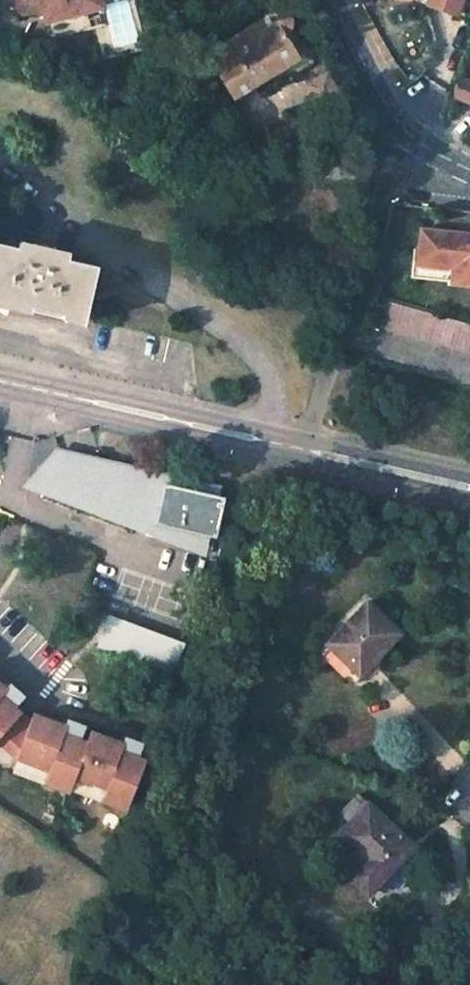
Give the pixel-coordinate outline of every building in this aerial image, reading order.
[(24,12),(38,8),(41,17),(95,0),(0,0),(24,12)] [(45,29),(99,13),(95,0),(41,17),(45,29)] [(464,0),(431,0),(428,8),(457,19),(464,0)] [(264,17),(208,52),(236,96),(300,55),(287,33),(291,29),(292,26),(293,23),(292,20),(291,17),(290,15),(288,13),(285,11),(283,10),(280,9),(277,9),(264,17)] [(331,102),(321,75),(298,84),(308,110),(331,102)] [(455,266),(453,281),(469,283),(469,236),(421,230),(418,263),(455,266)] [(97,265),(67,258),(69,252),(20,240),(19,246),(0,241),(0,297),(19,301),(18,307),(31,310),(33,304),(64,312),(85,317),(97,265)] [(411,277),(453,281),(455,266),(418,263),(413,262),(411,277)] [(0,297),(0,303),(18,307),(19,301),(0,297)] [(469,352),(469,323),(388,300),(380,326),(469,352)] [(64,312),(62,318),(84,323),(85,317),(64,312)] [(214,544),(224,496),(216,494),(217,488),(102,462),(100,470),(82,466),(78,453),(54,460),(49,458),(48,462),(45,462),(47,468),(42,491),(134,526),(139,507),(146,509),(142,528),(214,544)] [(368,603),(329,644),(334,649),(358,672),(368,661),(370,663),(398,634),(368,603)] [(181,642),(108,615),(97,645),(170,672),(181,642)] [(334,649),(325,659),(353,687),(363,677),(358,672),(334,649)] [(20,712),(0,695),(0,735),(20,712)] [(121,742),(90,730),(85,741),(60,732),(63,725),(32,713),(16,756),(48,768),(43,782),(68,791),(74,774),(106,786),(101,800),(126,809),(144,759),(118,750),(121,742)] [(413,846),(359,794),(340,814),(350,823),(338,835),(364,861),(348,876),(367,894),(413,846)]
